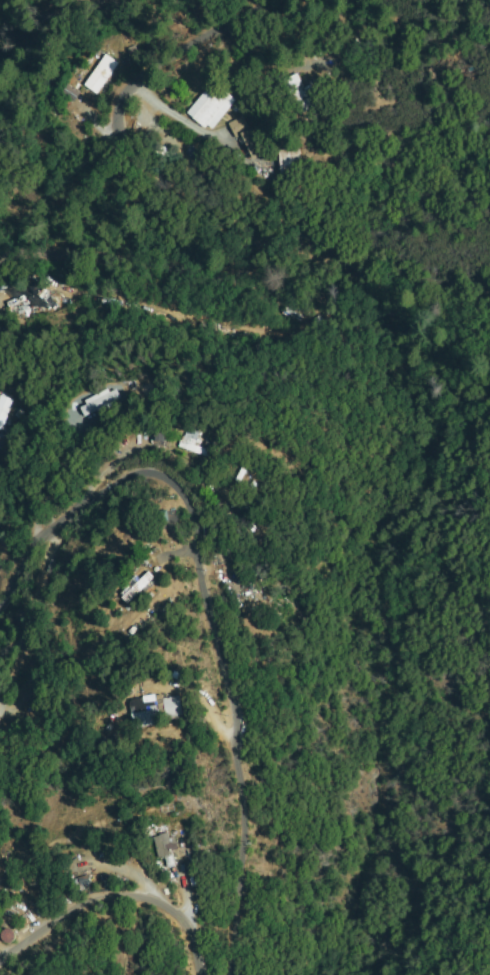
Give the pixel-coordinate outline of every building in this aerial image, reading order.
[(117,65),(97,93),(86,84),(106,57),(117,65)] [(300,78),(301,87),(309,87),(309,109),(288,110),(287,78),(300,78)] [(67,86),(79,93),(75,101),(62,94),(67,86)] [(189,113),(208,86),(218,94),(222,89),(234,98),(211,130),(189,113)] [(255,157),(242,133),(237,136),(230,124),(242,117),(262,153),(255,157)] [(297,147),(300,174),(280,177),(276,150),(297,147)] [(168,312),(170,307),(188,313),(187,318),(168,312)] [(234,322),(230,336),(187,326),(188,319),(204,323),(206,316),(234,322)] [(119,400),(111,408),(104,402),(88,418),(81,411),(106,386),(119,400)] [(12,402),(0,424),(0,396),(12,402)] [(210,453),(208,459),(180,447),(187,431),(197,435),(193,446),(210,453)] [(127,601),(121,592),(147,573),(153,581),(127,601)] [(178,698),(181,713),(135,724),(130,702),(154,696),(155,704),(178,698)] [(177,863),(166,867),(157,837),(168,834),(177,863)]
